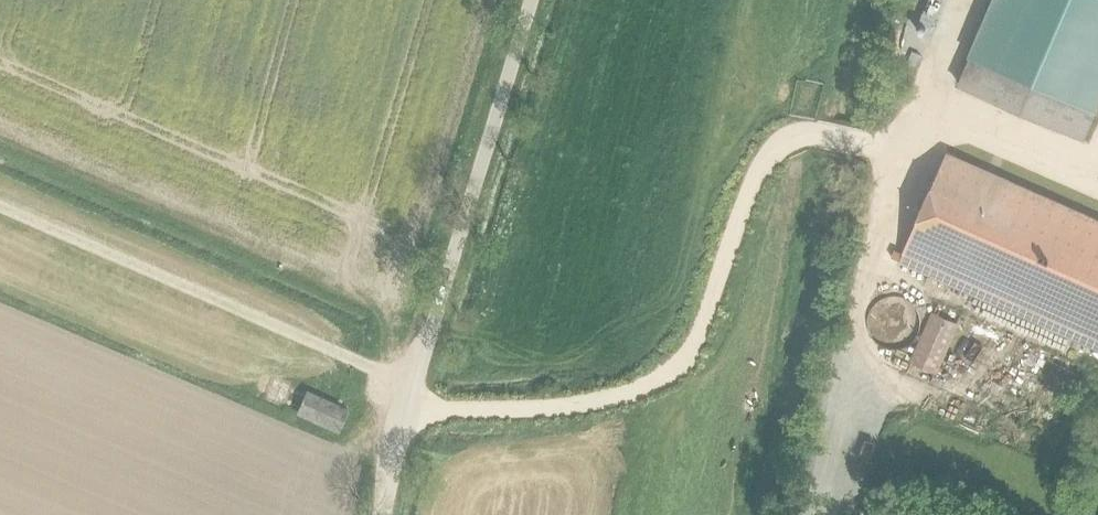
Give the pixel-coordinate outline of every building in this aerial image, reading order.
[(955,79),(1084,134),(1097,100),(1097,0),(988,0),(955,79)] [(944,147),(895,259),(1097,347),(1097,214),(944,147)] [(916,332),(919,322),(918,312),(913,303),(905,297),(895,294),(885,295),(876,300),(870,308),(867,318),(868,328),(873,337),(881,343),(891,346),(901,345),(910,340),(916,332)] [(958,322),(932,310),(909,360),(935,372),(958,322)] [(347,403),(304,384),(293,407),(336,426),(347,403)]
